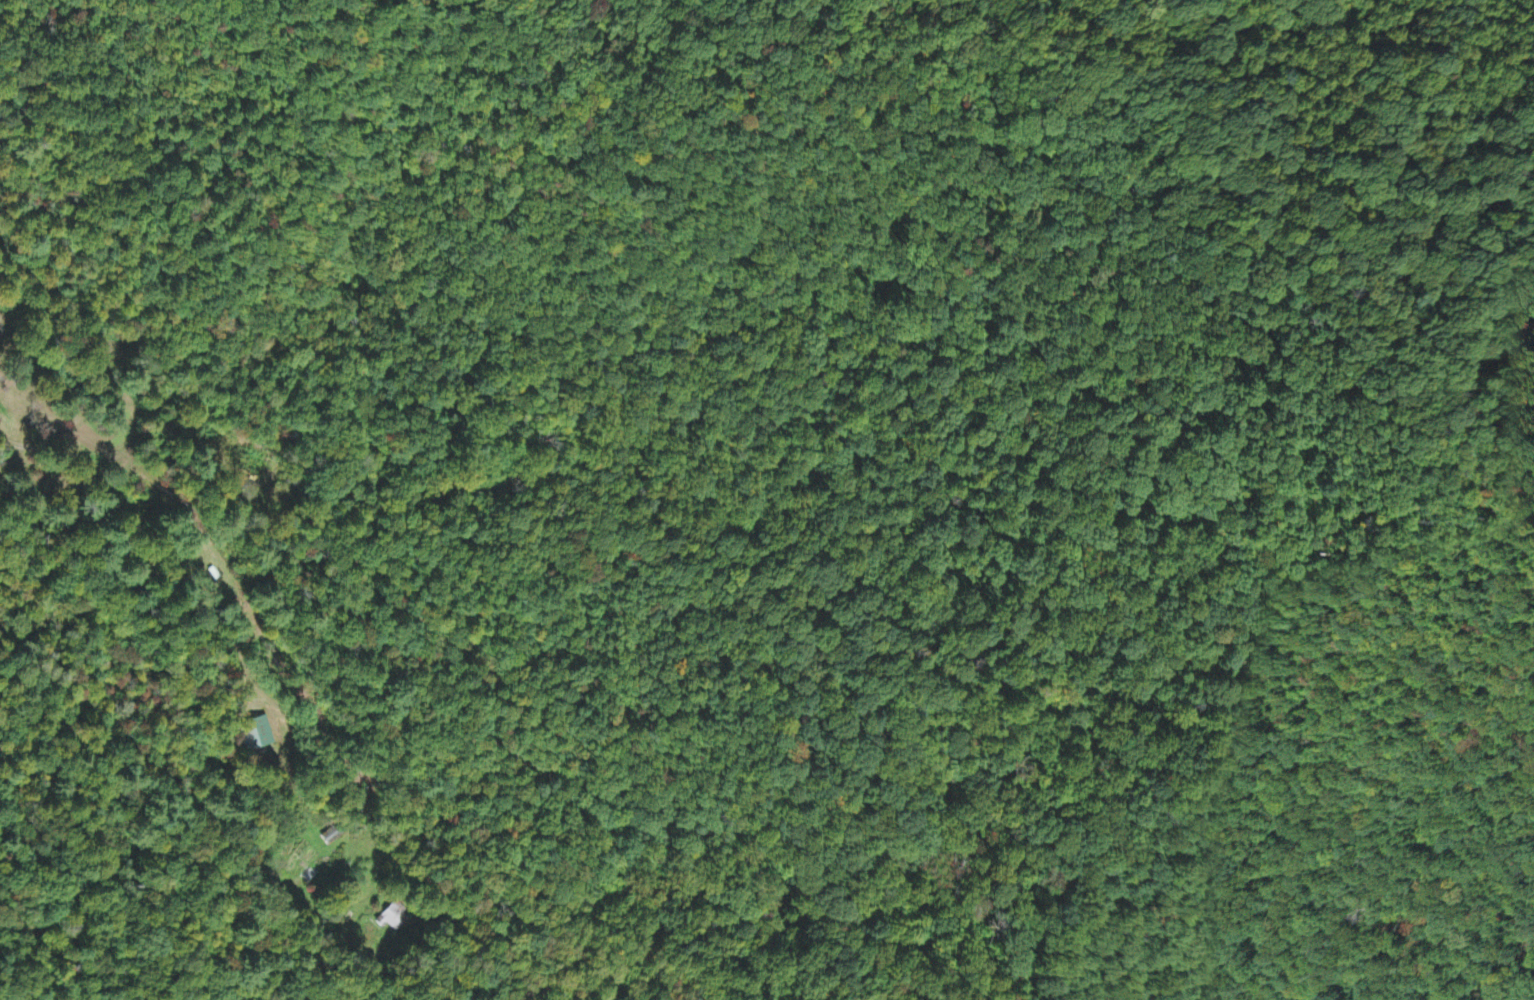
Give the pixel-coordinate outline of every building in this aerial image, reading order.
[(252,752),(276,745),(268,717),(244,724),(252,752)]
